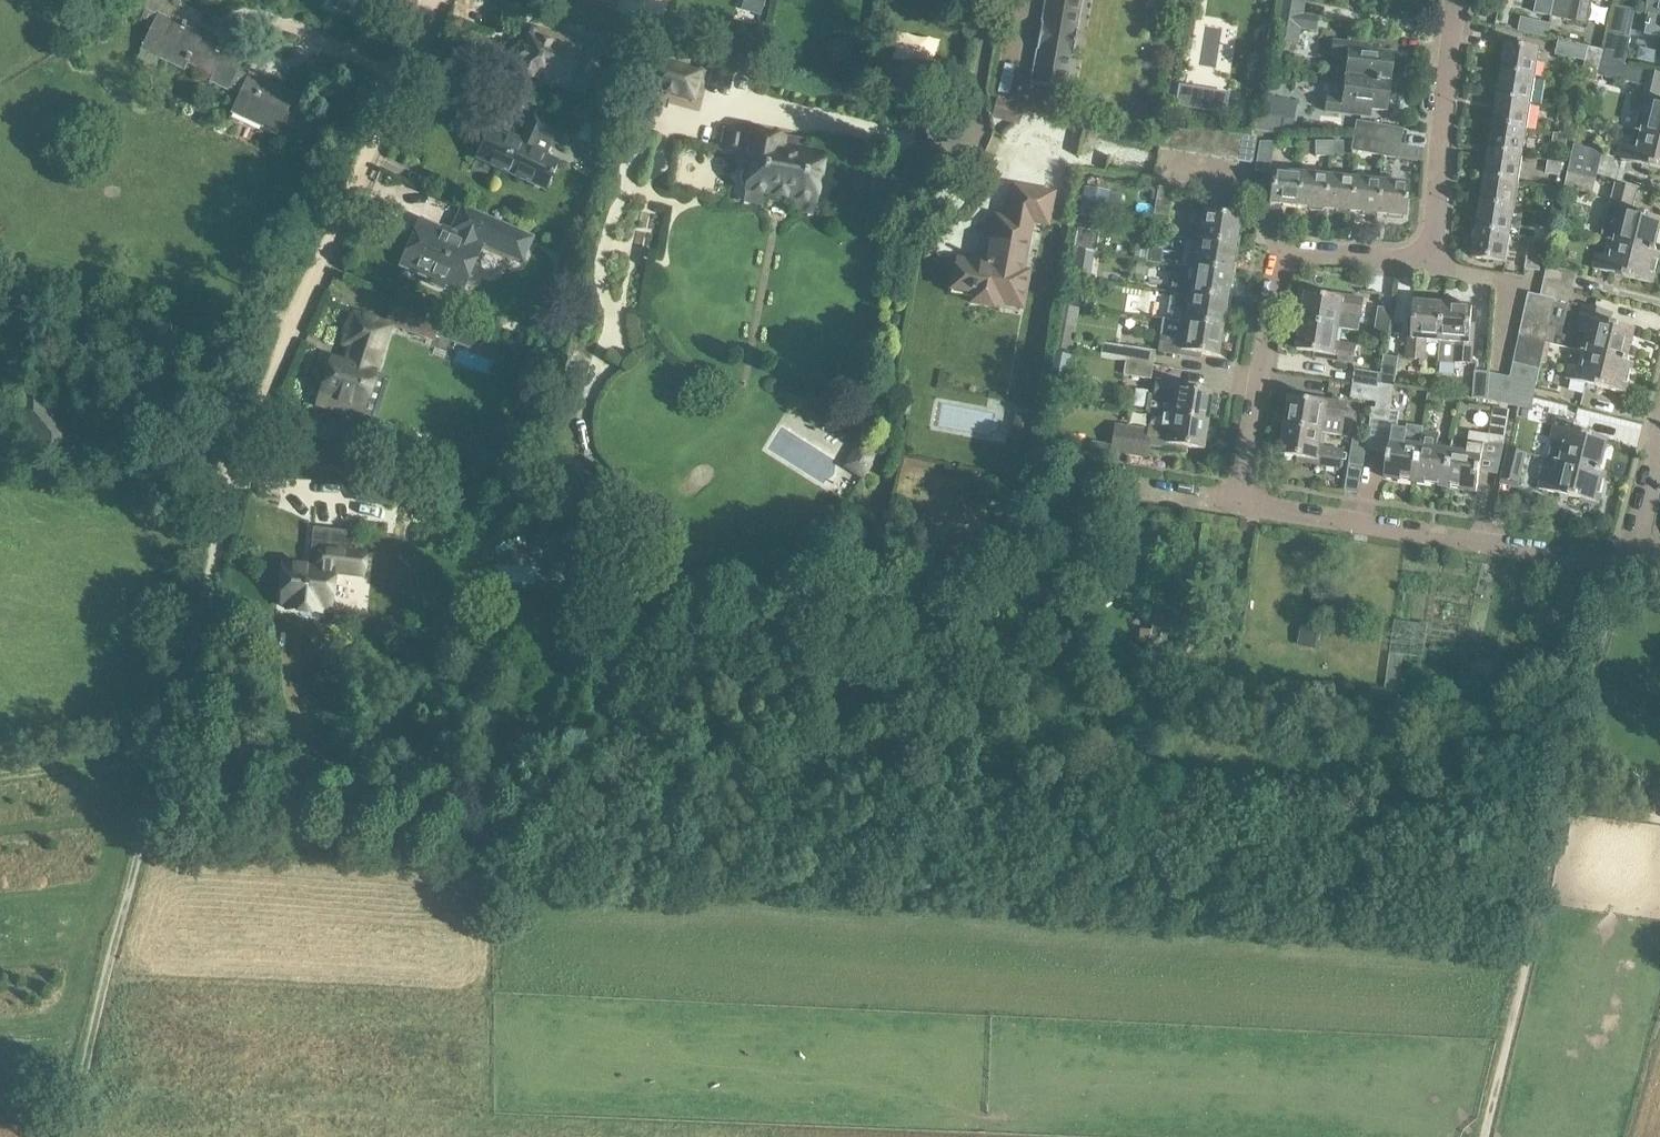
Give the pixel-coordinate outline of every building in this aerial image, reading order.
[(146,9),(141,19),(152,24),(141,49),(184,68),(188,60),(215,73),(211,81),(228,89),(240,94),(231,112),(263,127),(264,125),(278,132),(295,95),(249,73),(248,75),(237,70),(244,55),(169,21),(177,6),(184,9),(188,0),(143,0),(140,7),(146,9)] [(741,11),(760,17),(765,0),(744,0),(741,11)] [(1066,90),(1072,54),(1073,54),(1077,32),(1076,32),(1081,0),(1047,0),(1042,26),(1041,26),(1037,47),(1039,48),(1032,84),(1066,90)] [(1276,9),(1303,13),(1306,2),(1305,1),(1305,0),(1278,0),(1276,9)] [(1568,20),(1584,24),(1590,0),(1573,0),(1568,20)] [(1647,26),(1650,26),(1648,33),(1659,35),(1659,0),(1650,0),(1647,15),(1652,16),(1651,21),(1648,20),(1647,26)] [(1273,27),(1271,41),(1298,45),(1303,13),(1276,9),(1275,15),(1267,14),(1265,26),(1273,27)] [(1551,25),(1522,18),(1519,32),(1548,38),(1551,25)] [(515,72),(550,85),(567,91),(580,54),(548,42),(551,34),(537,28),(535,31),(531,29),(515,72)] [(637,59),(643,43),(605,29),(599,46),(637,59)] [(1605,51),(1602,60),(1626,65),(1629,53),(1632,39),(1609,34),(1605,51)] [(1346,58),(1345,65),(1341,64),(1339,77),(1388,83),(1391,55),(1370,52),(1371,43),(1332,39),(1330,56),(1346,58)] [(1556,55),(1586,62),(1590,47),(1560,40),(1556,55)] [(1507,44),(1502,71),(1536,77),(1540,50),(1507,44)] [(1582,79),(1587,80),(1597,82),(1598,76),(1605,51),(1590,47),(1586,62),(1582,79)] [(1276,70),(1279,50),(1271,48),(1268,69),(1276,70)] [(635,85),(646,87),(645,90),(695,103),(703,71),(654,58),(654,59),(643,56),(635,85)] [(1602,60),(1598,76),(1638,86),(1642,69),(1630,66),(1626,65),(1602,60)] [(1635,111),(1640,113),(1636,130),(1641,132),(1642,131),(1659,136),(1659,74),(1642,69),(1638,86),(1632,111),(1635,111)] [(1502,71),(1498,98),(1532,103),(1536,77),(1502,71)] [(1385,111),(1388,83),(1339,77),(1338,90),(1343,91),(1342,97),(1326,95),(1324,111),(1362,115),(1363,108),(1385,111)] [(1594,96),(1597,82),(1587,80),(1586,85),(1587,85),(1585,94),(1594,96)] [(1585,100),(1585,94),(1587,85),(1586,85),(1572,83),(1570,97),(1585,100)] [(1175,106),(1191,109),(1194,88),(1179,86),(1175,106)] [(317,102),(328,99),(326,90),(314,93),(317,102)] [(1226,115),(1229,94),(1213,91),(1210,112),(1226,115)] [(1256,114),(1282,119),(1283,119),(1293,120),(1297,102),(1260,95),(1258,101),(1256,114)] [(1229,132),(1230,133),(1243,135),(1252,136),(1253,130),(1256,114),(1258,101),(1235,97),(1229,132)] [(1527,130),(1532,103),(1498,98),(1494,125),(1527,130)] [(1045,100),(1043,111),(1057,114),(1059,103),(1045,100)] [(1574,110),(1560,108),(1558,122),(1572,125),(1574,110)] [(1253,130),(1279,135),(1282,119),(1256,114),(1253,130)] [(520,174),(548,186),(559,161),(545,155),(552,140),(565,146),(572,131),(535,115),(523,141),(517,138),(516,142),(489,130),(477,157),(519,176),(520,174)] [(1290,136),(1293,120),(1283,119),(1280,134),(1290,136)] [(1165,121),(1160,148),(1173,150),(1178,123),(1165,121)] [(1402,129),(1356,122),(1354,136),(1368,139),(1388,142),(1400,144),(1402,129)] [(1173,150),(1186,153),(1191,126),(1178,123),(1173,150)] [(1494,125),(1489,151),(1523,157),(1527,130),(1494,125)] [(1186,153),(1199,155),(1204,128),(1191,126),(1186,153)] [(726,152),(726,151),(738,153),(740,154),(741,144),(754,147),(750,166),(749,167),(743,172),(741,182),(746,190),(745,194),(766,198),(793,203),(814,207),(815,203),(816,196),(819,195),(820,189),(818,186),(820,176),(823,174),(824,167),(822,164),(823,157),(800,153),(801,149),(782,145),(783,139),(782,139),(731,129),(723,128),(718,151),(726,152)] [(1199,155),(1212,157),(1217,130),(1204,128),(1199,155)] [(1212,157),(1225,159),(1230,133),(1229,132),(1217,130),(1212,157)] [(1642,131),(1641,132),(1637,148),(1626,145),(1623,160),(1659,169),(1659,136),(1642,131)] [(1225,159),(1238,162),(1243,135),(1230,133),(1225,159)] [(1569,136),(1554,134),(1552,148),(1567,151),(1569,136)] [(1243,135),(1238,162),(1252,164),(1256,137),(1252,136),(1243,135)] [(1365,153),(1368,139),(1354,136),(1351,151),(1365,153)] [(1368,139),(1365,153),(1397,159),(1400,144),(1388,142),(1368,139)] [(1343,141),(1329,142),(1329,157),(1343,157),(1343,141)] [(1274,142),(1260,142),(1255,171),(1269,174),(1274,142)] [(1329,142),(1315,142),(1315,157),(1329,157),(1329,142)] [(1400,144),(1397,159),(1416,162),(1419,148),(1400,144)] [(1575,145),(1569,172),(1597,179),(1604,153),(1575,145)] [(1489,151),(1485,178),(1519,183),(1523,157),(1489,151)] [(1563,162),(1549,160),(1547,175),(1561,176),(1563,162)] [(1271,169),(1268,202),(1295,205),(1299,172),(1271,169)] [(1295,205),(1323,207),(1326,174),(1299,172),(1295,205)] [(1593,195),(1597,179),(1569,172),(1565,188),(1593,195)] [(1353,177),(1326,174),(1323,207),(1350,210),(1353,177)] [(1380,180),(1353,177),(1350,210),(1377,213),(1380,180)] [(1485,178),(1481,205),(1515,210),(1519,183),(1485,178)] [(1404,216),(1408,183),(1380,180),(1377,213),(1404,216)] [(953,279),(950,294),(972,298),(972,302),(1001,307),(1002,300),(1021,304),(1027,272),(1021,270),(1030,219),(1046,222),(1052,193),(1014,186),(1007,227),(995,225),(988,264),(957,259),(953,279)] [(1558,188),(1543,186),(1541,201),(1556,203),(1558,188)] [(1105,220),(1105,219),(1110,193),(1110,192),(1084,187),(1081,201),(1079,215),(1105,220)] [(1172,190),(1159,187),(1154,214),(1168,216),(1172,190)] [(1510,237),(1515,210),(1481,205),(1477,231),(1510,237)] [(446,286),(463,294),(484,246),(523,263),(534,238),(462,206),(451,232),(421,219),(400,266),(427,278),(426,282),(444,290),(446,286)] [(1614,241),(1655,252),(1655,249),(1659,229),(1659,220),(1611,207),(1607,222),(1618,224),(1614,241)] [(1192,237),(1198,238),(1235,244),(1240,218),(1236,217),(1236,213),(1222,211),(1221,215),(1202,211),(1200,226),(1194,225),(1192,237)] [(1535,227),(1550,229),(1552,214),(1538,212),(1535,227)] [(1073,248),(1074,248),(1089,251),(1096,252),(1099,232),(1091,231),(1077,228),(1073,248)] [(1506,263),(1510,237),(1477,231),(1472,258),(1506,263)] [(1187,265),(1193,266),(1231,272),(1235,244),(1198,238),(1195,254),(1189,253),(1187,265)] [(1545,240),(1531,238),(1527,270),(1540,271),(1545,240)] [(1655,249),(1655,252),(1614,241),(1610,258),(1599,255),(1595,269),(1654,284),(1659,259),(1659,254),(1658,253),(1659,250),(1655,249)] [(1182,260),(1162,257),(1163,249),(1148,247),(1146,262),(1180,267),(1182,260)] [(1145,260),(1146,252),(1135,250),(1133,259),(1145,260)] [(561,259),(558,267),(560,273),(565,275),(571,272),(574,263),(572,258),(568,255),(561,259)] [(1185,280),(1183,293),(1226,300),(1231,272),(1193,266),(1191,281),(1185,280)] [(1545,281),(1574,288),(1578,274),(1549,267),(1545,281)] [(1090,278),(1091,271),(1070,268),(1069,275),(1090,278)] [(1158,277),(1143,274),(1141,289),(1156,291),(1158,277)] [(1545,281),(1541,296),(1556,299),(1570,302),(1574,290),(1574,288),(1545,281)] [(1086,291),(1070,288),(1064,288),(1061,305),(1084,308),(1086,291)] [(1176,293),(1173,309),(1181,310),(1179,320),(1222,327),(1226,300),(1183,293),(1183,294),(1176,293)] [(1306,295),(1301,323),(1339,330),(1339,327),(1344,328),(1346,316),(1360,318),(1363,299),(1324,293),(1323,298),(1306,295)] [(1531,294),(1528,308),(1553,313),(1556,299),(1541,296),(1531,294)] [(384,323),(434,342),(443,320),(394,301),(384,323)] [(1440,343),(1441,343),(1444,304),(1417,302),(1415,320),(1411,320),(1407,359),(1426,361),(1427,342),(1440,343)] [(1439,362),(1455,363),(1473,364),(1476,326),(1471,325),(1473,306),(1444,304),(1441,343),(1439,362)] [(1524,322),(1550,327),(1550,326),(1553,313),(1528,308),(1524,322)] [(1392,312),(1378,309),(1374,335),(1388,338),(1392,312)] [(319,404),(340,411),(338,415),(340,421),(354,425),(359,421),(360,418),(375,423),(390,377),(377,373),(385,348),(377,346),(384,324),(354,314),(345,344),(354,347),(347,366),(332,361),(319,404)] [(1217,356),(1222,327),(1179,320),(1163,317),(1157,351),(1199,358),(1199,353),(1217,356)] [(1591,335),(1587,351),(1627,362),(1627,359),(1635,331),(1584,318),(1580,332),(1591,335)] [(1521,335),(1547,342),(1550,327),(1524,322),(1521,335)] [(1344,331),(1339,330),(1301,323),(1296,351),(1314,354),(1314,359),(1352,365),(1355,347),(1341,345),(1344,331)] [(468,352),(475,355),(488,346),(491,338),(475,332),(468,352)] [(1518,350),(1543,355),(1547,342),(1521,335),(1518,350)] [(1071,352),(1073,340),(1053,336),(1051,349),(1071,352)] [(1100,357),(1125,361),(1128,347),(1102,343),(1100,357)] [(1128,347),(1125,361),(1153,366),(1155,351),(1128,347)] [(1514,364),(1540,370),(1542,363),(1543,355),(1518,350),(1514,364)] [(1632,360),(1627,359),(1627,362),(1587,351),(1583,367),(1573,364),(1569,379),(1626,394),(1635,363),(1631,362),(1632,360)] [(1053,352),(1051,363),(1069,367),(1071,356),(1053,352)] [(1381,384),(1394,386),(1399,359),(1385,357),(1382,376),(1381,384)] [(1151,380),(1153,366),(1125,361),(1123,375),(1151,380)] [(1511,378),(1537,384),(1540,370),(1514,364),(1511,378)] [(1353,385),(1380,389),(1381,384),(1382,376),(1355,372),(1353,385)] [(1476,372),(1474,400),(1489,401),(1491,373),(1491,372),(1476,372)] [(1491,373),(1489,401),(1506,404),(1508,391),(1511,378),(1491,373)] [(1511,378),(1508,391),(1534,396),(1537,384),(1511,378)] [(1148,394),(1145,412),(1169,415),(1207,421),(1211,394),(1193,391),(1194,386),(1155,380),(1153,395),(1148,394)] [(1372,402),(1369,420),(1389,423),(1394,386),(1381,384),(1380,389),(1378,403),(1372,402)] [(1351,399),(1372,402),(1378,403),(1380,389),(1353,385),(1351,399)] [(1508,391),(1506,404),(1531,410),(1534,396),(1508,391)] [(1445,396),(1429,393),(1427,405),(1444,407),(1445,396)] [(71,437),(37,394),(13,414),(48,456),(71,437)] [(1289,400),(1284,428),(1322,433),(1324,419),(1343,422),(1346,404),(1308,398),(1307,403),(1289,400)] [(1446,486),(1477,491),(1484,442),(1505,446),(1511,410),(1495,408),(1490,435),(1471,433),(1470,440),(1467,454),(1452,452),(1446,486)] [(1144,456),(1146,444),(1183,450),(1184,446),(1202,449),(1207,421),(1169,415),(1166,430),(1148,426),(1147,430),(1115,424),(1111,450),(1144,456)] [(1383,476),(1415,481),(1423,433),(1424,429),(1408,426),(1407,432),(1392,429),(1392,428),(1391,428),(1383,476)] [(1563,444),(1559,461),(1599,471),(1600,469),(1607,439),(1556,426),(1553,442),(1563,444)] [(1320,448),(1322,433),(1284,428),(1280,455),(1298,458),(1297,463),(1340,470),(1342,451),(1320,448)] [(1027,444),(1029,432),(1012,429),(1010,441),(1027,444)] [(1423,433),(1415,481),(1446,486),(1452,452),(1436,449),(1439,436),(1423,433)] [(1357,493),(1366,440),(1352,439),(1343,491),(1357,493)] [(1109,459),(1111,450),(1112,444),(1091,441),(1088,456),(1109,459)] [(857,444),(843,466),(862,479),(877,456),(857,444)] [(1527,454),(1509,450),(1502,480),(1519,484),(1527,454)] [(1600,469),(1599,471),(1559,461),(1555,477),(1545,474),(1541,490),(1598,504),(1606,473),(1603,472),(1604,470),(1600,469)] [(322,495),(322,505),(339,507),(340,497),(322,495)] [(285,540),(304,542),(309,499),(275,496),(270,539),(263,538),(253,556),(263,566),(273,546),(285,547),(285,540)] [(346,579),(347,556),(305,555),(305,576),(271,576),(271,614),(276,614),(275,617),(309,618),(309,614),(317,615),(318,579),(346,579)] [(1139,629),(1137,644),(1160,648),(1164,621),(1153,619),(1151,631),(1139,629)] [(1303,622),(1298,646),(1316,649),(1319,625),(1303,622)] [(1402,659),(1391,658),(1385,694),(1396,696),(1402,659)] [(1171,677),(1186,679),(1188,663),(1174,661),(1171,677)] [(1148,663),(1136,662),(1135,675),(1146,676),(1148,663)] [(1443,696),(1452,697),(1454,682),(1444,681),(1443,696)] [(1494,688),(1494,702),(1509,703),(1509,689),(1494,688)]
